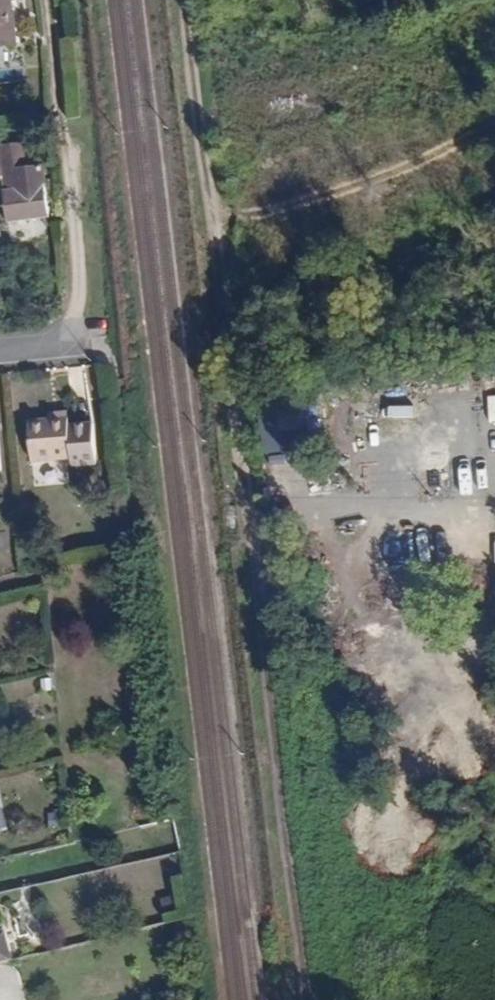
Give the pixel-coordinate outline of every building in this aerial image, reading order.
[(9,42),(8,25),(15,24),(13,0),(0,0),(0,43),(9,42)] [(0,147),(0,170),(0,171),(8,223),(55,215),(47,166),(22,170),(21,164),(26,164),(23,143),(0,147)] [(279,405),(277,445),(316,447),(319,407),(279,405)] [(31,419),(35,459),(74,456),(70,408),(48,409),(49,417),(31,419)] [(12,957),(6,930),(0,932),(0,960),(12,957)]
